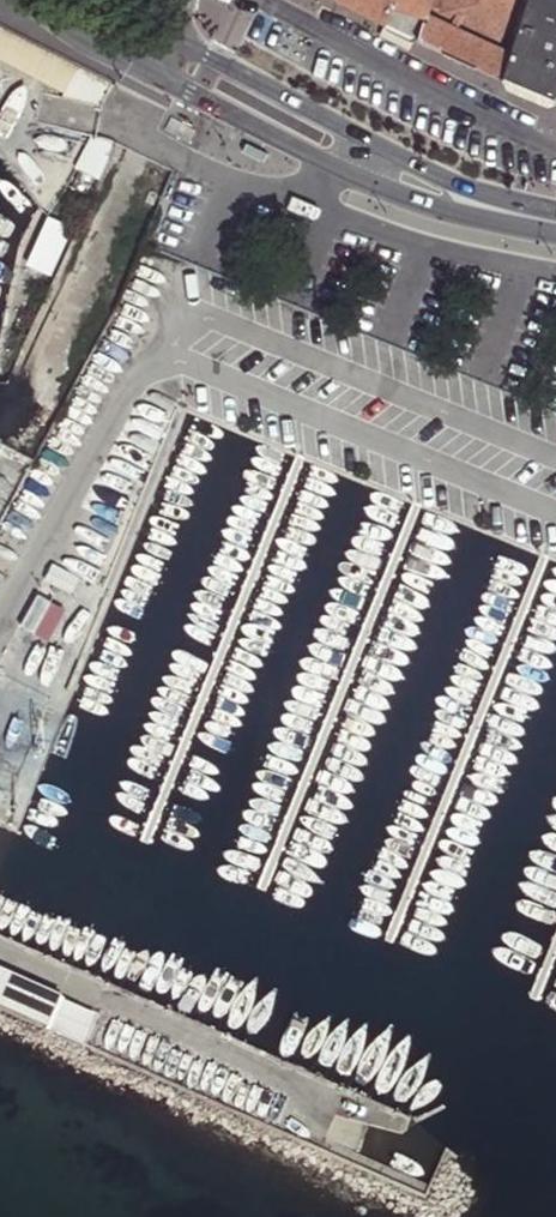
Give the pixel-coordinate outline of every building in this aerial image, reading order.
[(384,20),(391,0),(344,0),(384,20)] [(418,36),(430,0),(391,0),(384,20),(418,36)] [(500,74),(526,0),(430,0),(418,36),(500,74)] [(500,74),(555,99),(555,0),(526,0),(500,74)] [(0,27),(0,62),(61,94),(78,67),(0,27)] [(108,80),(78,66),(62,94),(100,108),(108,81),(108,80)] [(55,221),(40,265),(61,272),(76,227),(55,221)] [(0,964),(0,997),(51,1020),(63,993),(0,964)]
